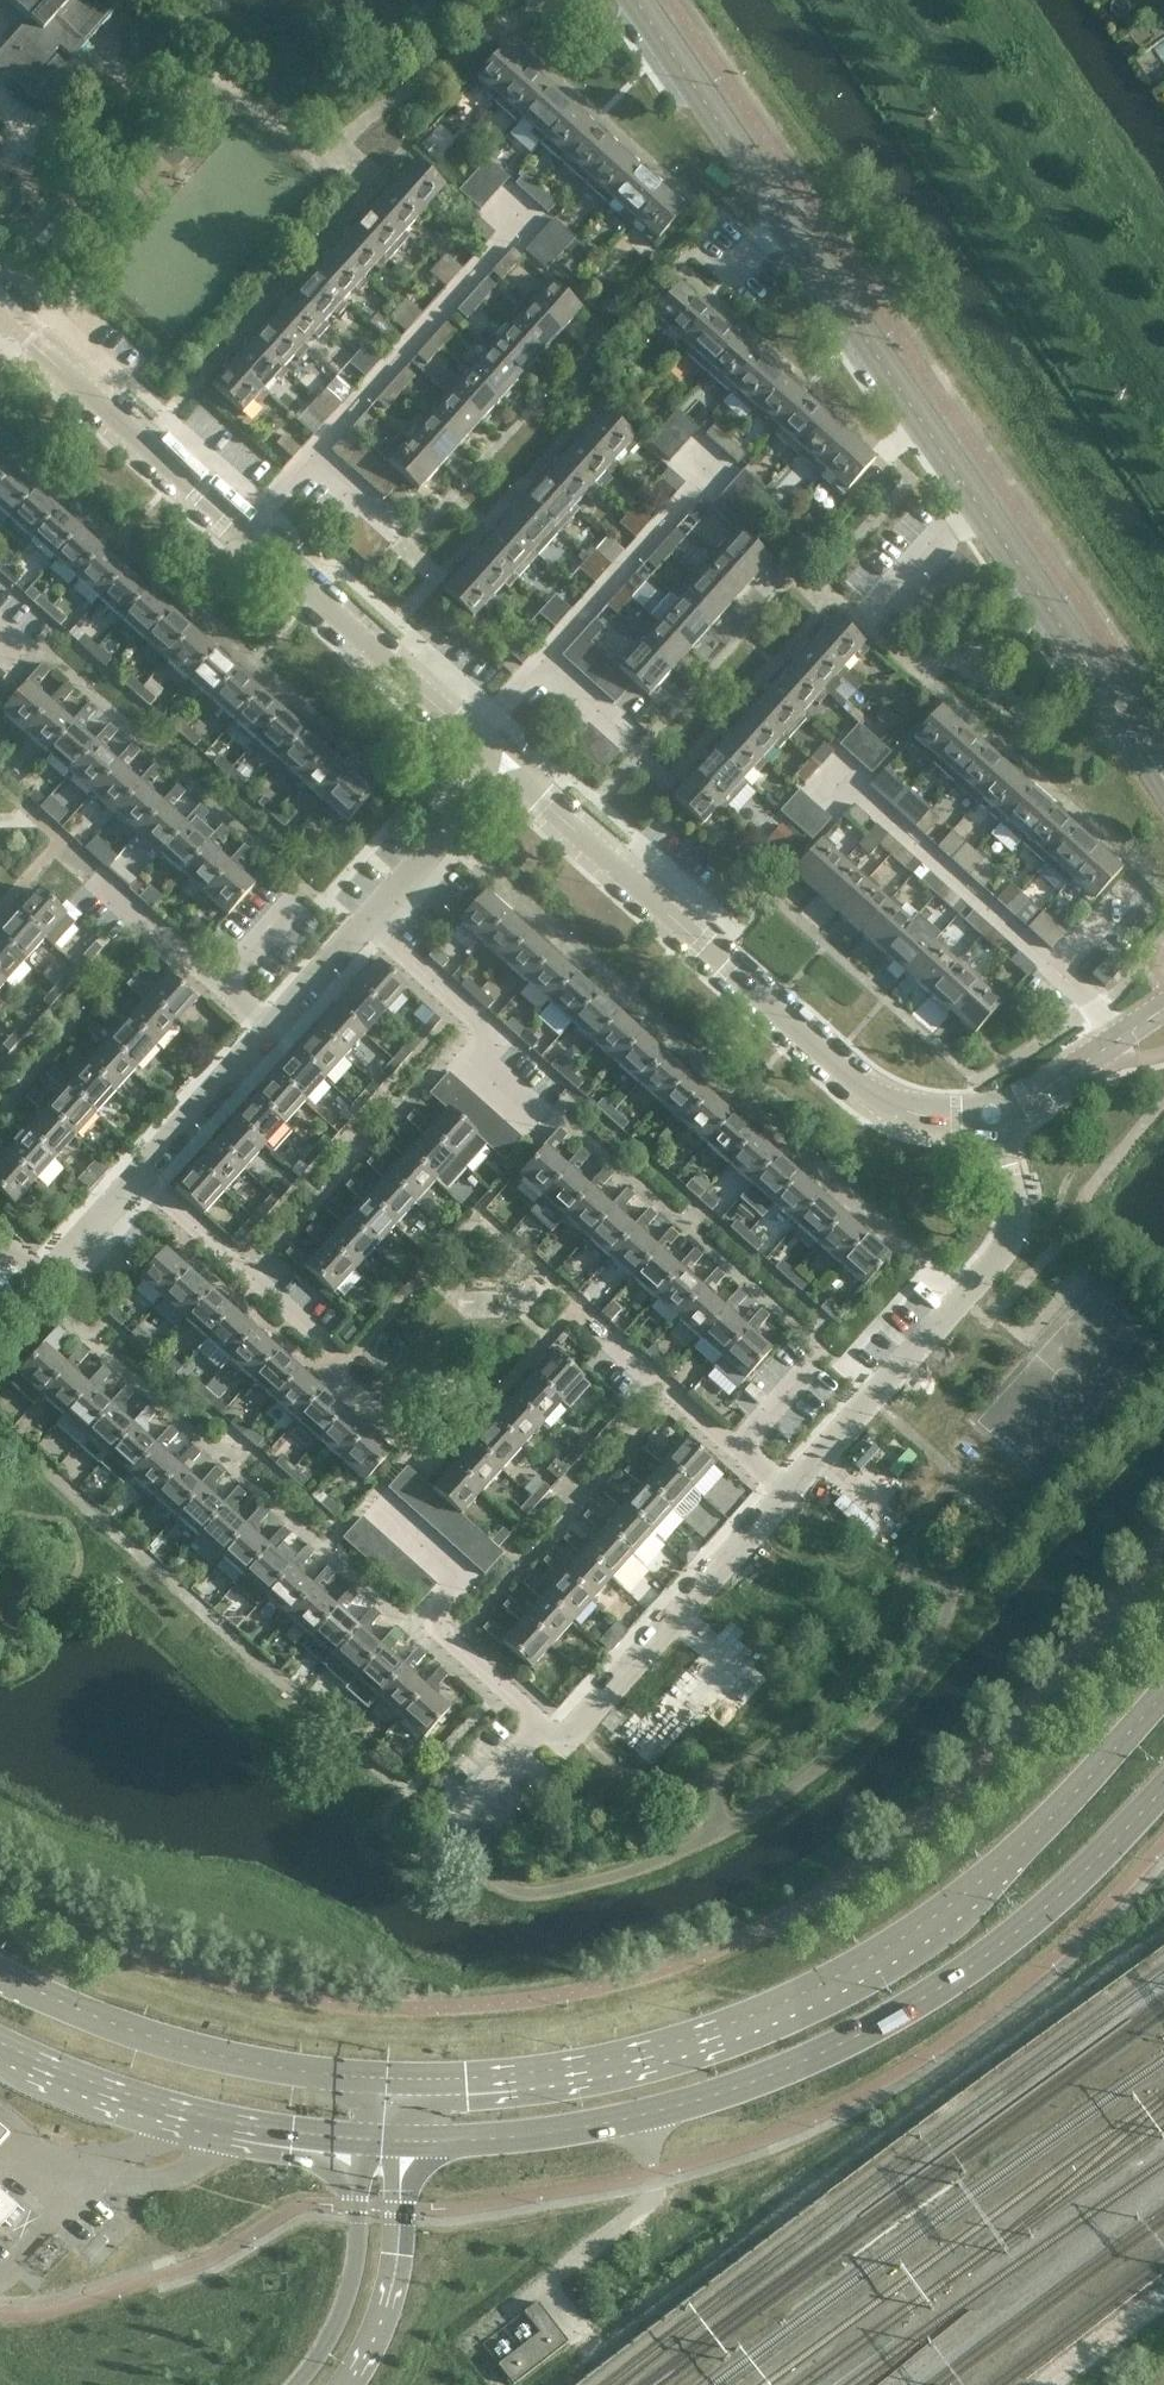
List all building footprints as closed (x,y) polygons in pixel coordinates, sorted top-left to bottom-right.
[(30,22),(24,29),(22,28),(0,52),(0,71),(25,94),(57,59),(53,55),(59,47),(72,59),(125,0),(6,0),(30,22)] [(476,77),(478,78),(489,88),(484,93),(495,103),(527,68),(504,47),(476,77)] [(549,88),(527,68),(495,103),(496,104),(500,99),(511,108),(506,113),(517,123),(549,88)] [(549,88),(517,123),(518,124),(523,119),(534,129),(529,134),(540,144),(572,108),(549,88)] [(572,108),(540,144),(545,139),(556,149),(552,154),(562,164),(594,128),(572,108)] [(594,128),(562,164),(564,165),(568,160),(580,170),(575,175),(585,184),(617,149),(594,128)] [(617,149),(585,184),(586,185),(591,180),(601,189),(596,194),(607,204),(639,169),(617,149)] [(499,189),(508,178),(487,159),(477,170),(499,189)] [(450,192),(415,161),(394,184),(429,215),(424,210),(434,199),(439,204),(450,192)] [(639,169),(607,204),(608,205),(613,200),(624,210),(620,215),(630,224),(662,189),(639,169)] [(499,189),(477,170),(467,181),(489,200),(499,189)] [(531,199),(540,189),(523,175),(515,184),(531,199)] [(489,200),(467,181),(459,191),(480,210),(489,200)] [(429,215),(394,184),(374,206),(409,237),(410,237),(404,232),(414,221),(419,226),(429,215)] [(531,199),(547,213),(555,203),(540,189),(531,199)] [(662,189),(630,224),(632,226),(636,221),(647,230),(642,235),(653,245),(685,210),(662,189)] [(409,237),(374,206),(354,229),(389,260),(409,237)] [(73,217),(64,209),(35,242),(44,250),(73,217)] [(471,227),(487,242),(495,233),(479,218),(471,227)] [(554,219),(544,230),(565,249),(575,238),(554,219)] [(389,260),(354,229),(334,251),(369,282),(370,281),(365,275),(374,265),(379,270),(389,260)] [(544,230),(534,241),(555,260),(565,249),(544,230)] [(534,241),(525,250),(546,269),(555,260),(534,241)] [(508,274),(522,257),(513,249),(498,266),(508,274)] [(369,282),(334,251),(314,274),(348,305),(350,303),(344,298),(354,287),(360,292),(369,282)] [(455,278),(463,269),(446,255),(438,264),(455,278)] [(455,278),(438,264),(430,273),(446,288),(455,278)] [(348,305),(314,274),(294,296),(328,327),(329,327),(323,321),(333,311),(339,316),(348,305)] [(496,287),(487,278),(472,295),(481,303),(496,287)] [(580,309),(550,283),(540,295),(534,290),(524,302),(559,333),(580,309)] [(663,334),(667,329),(680,341),(675,347),(683,354),(716,318),(679,285),(647,320),(663,334)] [(481,303),(472,295),(458,311),(467,319),(481,303)] [(328,327),(294,296),(273,319),(308,350),(310,348),(304,343),(313,333),(319,338),(328,327)] [(414,323),(423,314),(406,299),(398,309),(414,323)] [(559,333),(524,302),(523,303),(528,307),(520,317),(514,313),(504,324),(539,355),(559,333)] [(414,323),(398,309),(390,317),(406,332),(414,323)] [(739,338),(716,318),(683,354),(706,375),(739,338)] [(308,350),(273,319),(253,341),(288,372),(289,371),(284,366),(293,355),(299,360),(308,350)] [(455,332),(446,323),(431,340),(441,348),(455,332)] [(494,335),(484,347),(519,378),(539,355),(504,324),(503,326),(508,330),(499,340),(494,335)] [(739,338),(706,375),(708,376),(713,370),(724,380),(719,386),(729,395),(761,358),(739,338)] [(441,348),(431,340),(417,356),(426,364),(441,348)] [(253,341),(233,364),(262,390),(273,377),(279,382),(288,372),(253,341)] [(374,368),(382,359),(365,345),(358,353),(374,368)] [(519,378),(484,347),(483,348),(488,352),(480,362),(474,358),(464,369),(499,400),(519,378)] [(374,368),(358,353),(349,363),(365,378),(374,368)] [(761,358),(729,395),(730,396),(735,390),(746,400),(741,406),(752,415),(784,379),(761,358)] [(262,390),(233,364),(213,387),(241,413),(253,400),(259,405),(267,396),(261,391),(262,390)] [(415,377),(406,368),(391,385),(400,393),(415,377)] [(455,380),(444,392),(479,423),(499,400),(464,369),(463,370),(468,375),(460,384),(455,380)] [(784,379),(752,415),(753,416),(758,411),(769,421),(764,426),(774,435),(807,399),(784,379)] [(400,393),(391,385),(377,400),(386,409),(400,393)] [(334,413),(342,404),(326,389),(318,398),(334,413)] [(479,423),(444,392),(443,393),(448,398),(439,408),(434,403),(424,414),(459,445),(479,423)] [(334,413),(318,398),(309,407),(325,422),(334,413)] [(807,399),(774,435),(796,455),(828,418),(807,399)] [(677,410),(667,420),(688,440),(698,429),(677,410)] [(640,444),(605,412),(584,435),(620,467),(621,465),(615,460),(623,451),(629,456),(640,444)] [(331,451),(343,462),(362,440),(360,438),(374,422),(365,413),(331,451)] [(404,437),(409,442),(439,468),(459,445),(424,414),(423,416),(428,420),(419,430),(414,426),(404,437)] [(828,418),(796,455),(797,456),(802,450),(813,460),(808,465),(818,475),(851,438),(828,418)] [(667,420),(657,432),(678,451),(688,440),(667,420)] [(721,449),(729,440),(713,425),(705,435),(721,449)] [(657,432),(648,442),(670,461),(678,451),(657,432)] [(276,444),(293,459),(301,449),(285,434),(276,444)] [(620,467),(584,435),(564,457),(600,489),(601,488),(595,483),(603,473),(609,478),(620,467)] [(851,438),(818,475),(820,476),(824,471),(828,474),(835,480),(830,485),(842,496),(874,459),(851,438)] [(362,440),(343,462),(353,470),(372,448),(362,440)] [(721,449),(737,463),(745,454),(729,440),(721,449)] [(394,449),(384,459),(383,460),(393,469),(404,478),(418,491),(439,468),(409,442),(399,453),(394,449)] [(372,448),(353,470),(363,480),(383,458),(372,448)] [(600,489),(564,457),(544,479),(580,512),(581,510),(575,505),(583,496),(589,501),(600,489)] [(383,458),(363,480),(374,489),(393,469),(383,460),(384,459),(383,458)] [(14,471),(0,459),(0,487),(14,471)] [(659,478),(676,493),(684,483),(667,468),(659,478)] [(393,469),(374,489),(385,499),(404,478),(393,469)] [(744,469),(734,480),(755,499),(765,488),(744,469)] [(0,487),(0,510),(11,520),(37,491),(14,471),(0,487)] [(580,512),(544,479),(524,502),(560,534),(560,533),(554,528),(563,518),(569,523),(580,512)] [(734,480),(724,491),(745,510),(755,499),(734,480)] [(37,491),(11,520),(33,540),(59,512),(37,491)] [(724,491),(715,501),(736,520),(745,510),(724,491)] [(702,499),(687,516),(697,524),(711,508),(702,499)] [(560,534),(524,502),(504,524),(540,556),(534,550),(542,541),(548,547),(560,534)] [(627,514),(644,529),(651,520),(635,505),(627,514)] [(59,512),(33,540),(56,560),(81,532),(59,512)] [(619,523),(635,538),(644,529),(627,514),(619,523)] [(339,539),(350,548),(369,527),(358,517),(339,539)] [(540,556),(504,524),(484,546),(520,579),(520,578),(514,573),(523,563),(529,568),(540,556)] [(350,548),(361,559),(380,537),(369,527),(350,548)] [(685,537),(675,529),(661,545),(671,553),(685,537)] [(81,532),(56,560),(78,580),(104,552),(81,532)] [(770,560),(740,534),(730,545),(724,539),(714,552),(749,583),(770,560)] [(371,568),(390,546),(380,537),(361,559),(371,568)] [(671,553),(661,545),(646,561),(656,569),(671,553)] [(520,579),(484,546),(463,569),(500,601),(500,600),(494,595),(503,586),(509,591),(520,579)] [(587,559),(604,573),(611,565),(595,550),(587,559)] [(977,570),(955,551),(946,561),(967,580),(977,570)] [(104,552),(78,580),(101,600),(126,572),(104,552)] [(704,563),(694,574),(730,605),(749,583),(714,552),(713,552),(719,557),(710,568),(704,563)] [(2,575),(17,559),(15,557),(7,566),(0,560),(0,572),(2,575)] [(17,559),(2,575),(15,585),(21,578),(15,573),(23,564),(17,559)] [(579,569),(595,583),(604,573),(587,559),(579,569)] [(967,580),(946,561),(937,572),(958,591),(967,580)] [(500,601),(463,569),(443,592),(473,619),(483,607),(489,613),(500,601)] [(126,572),(101,600),(123,621),(149,592),(126,572)] [(937,572),(928,581),(949,600),(958,591),(937,572)] [(645,582),(635,573),(621,589),(631,598),(645,582)] [(730,605),(694,574),(693,575),(698,580),(690,590),(684,585),(674,596),(710,628),(730,605)] [(928,581),(918,593),(939,612),(949,600),(928,581)] [(631,598),(621,589),(606,606),(616,614),(631,598)] [(149,592),(123,621),(146,641),(171,612),(149,592)] [(939,612),(918,593),(910,603),(930,622),(939,612)] [(47,615),(54,608),(40,595),(33,602),(47,615)] [(547,604),(563,618),(571,610),(554,595),(547,604)] [(665,607),(655,619),(690,650),(710,628),(674,596),(673,598),(679,603),(670,612),(665,607)] [(910,603),(899,614),(920,633),(930,622),(910,603)] [(538,613),(555,628),(563,618),(547,604),(538,613)] [(47,615),(59,626),(66,619),(54,608),(47,615)] [(171,612),(146,641),(168,661),(194,632),(171,612)] [(834,617),(813,640),(848,671),(849,670),(843,665),(852,656),(858,661),(869,648),(834,617)] [(562,657),(573,666),(592,644),(591,642),(604,627),(595,619),(581,634),(582,635),(562,657)] [(690,650),(655,619),(654,620),(659,625),(650,635),(644,631),(635,641),(671,673),(690,650)] [(194,632),(168,661),(191,681),(216,652),(194,632)] [(92,655),(98,648),(85,636),(78,643),(92,655)] [(505,650),(522,665),(530,655),(514,640),(505,650)] [(813,640),(793,663),(828,694),(829,692),(824,687),(833,677),(838,682),(848,671),(813,640)] [(625,653),(615,664),(624,673),(635,682),(650,696),(671,673),(635,641),(633,643),(638,648),(630,657),(625,653)] [(592,644),(573,666),(584,676),(603,653),(592,644)] [(92,655),(104,666),(111,659),(98,648),(92,655)] [(216,652),(191,681),(213,701),(239,672),(216,652)] [(603,653),(584,676),(594,685),(614,663),(603,653)] [(614,663),(594,685),(605,694),(624,673),(615,664),(614,663)] [(793,663),(773,685),(808,717),(809,715),(804,710),(813,700),(818,705),(828,694),(793,663)] [(50,671),(42,664),(35,671),(43,678),(50,671)] [(239,672),(213,701),(235,721),(261,692),(239,672)] [(635,682),(624,673),(605,694),(616,703),(635,682)] [(137,695),(143,688),(129,676),(123,683),(137,695)] [(28,684),(0,715),(0,718),(2,720),(5,716),(25,733),(21,737),(22,737),(51,704),(28,684)] [(65,685),(58,692),(66,699),(72,692),(65,685)] [(808,717),(773,685),(753,708),(788,739),(808,717)] [(137,695),(149,706),(155,699),(143,688),(137,695)] [(261,692),(235,721),(258,741),(283,713),(261,692)] [(51,704),(22,737),(24,740),(28,736),(47,753),(44,757),(73,725),(51,704)] [(86,704),(79,711),(87,718),(94,711),(86,704)] [(753,708),(733,730),(768,762),(768,761),(762,756),(772,745),(778,751),(788,739),(753,708)] [(921,755),(932,765),(965,729),(942,708),(914,739),(926,750),(921,755)] [(283,713),(258,741),(280,761),(306,733),(283,713)] [(182,736),(188,729),(174,716),(168,723),(182,736)] [(587,723),(568,745),(579,754),(598,733),(587,723)] [(858,723),(839,745),(850,755),(869,733),(858,723)] [(73,725),(44,757),(47,760),(50,756),(69,773),(66,777),(67,777),(96,745),(73,725)] [(111,739),(117,732),(109,725),(103,732),(111,739)] [(182,736),(194,747),(200,740),(188,729),(182,736)] [(965,729),(932,765),(933,766),(938,760),(948,770),(944,775),(955,785),(987,749),(965,729)] [(733,730),(713,753),(748,784),(749,783),(743,777),(752,767),(758,773),(768,762),(733,730)] [(306,733),(280,761),(303,781),(328,753),(306,733)] [(598,733),(579,754),(590,765),(609,743),(598,733)] [(869,733),(850,755),(861,765),(880,743),(869,733)] [(609,743),(590,765),(600,774),(619,752),(609,743)] [(810,759),(819,767),(833,751),(824,743),(810,759)] [(880,743),(861,765),(871,773),(890,752),(880,743)] [(96,745),(67,777),(69,780),(73,776),(92,793),(88,797),(89,798),(118,765),(96,745)] [(133,759),(139,752),(132,745),(125,752),(133,759)] [(987,749),(955,785),(966,794),(977,805),(1009,769),(987,749)] [(328,753),(303,781),(325,801),(351,773),(328,753)] [(713,753),(692,776),(728,807),(729,806),(723,800),(732,790),(738,795),(748,784),(713,753)] [(219,757),(213,764),(227,776),(233,769),(219,757)] [(795,775),(800,780),(804,784),(819,767),(810,759),(795,775)] [(118,765),(89,798),(91,800),(95,796),(115,814),(141,785),(118,765)] [(154,765),(147,772),(155,779),(162,772),(154,765)] [(233,769),(227,776),(239,787),(246,780),(233,769)] [(1009,769),(977,805),(979,806),(983,801),(993,810),(989,815),(1000,824),(1032,789),(1009,769)] [(893,778),(884,770),(869,786),(878,795),(893,778)] [(351,773),(325,801),(348,822),(374,794),(351,773)] [(728,807),(692,776),(672,799),(701,825),(712,812),(718,818),(728,807)] [(141,785),(115,814),(112,818),(115,821),(118,817),(138,834),(163,805),(141,785)] [(177,785),(171,792),(178,799),(185,792),(177,785)] [(1032,789),(1000,824),(1002,827),(1007,822),(1016,831),(1012,835),(1022,844),(1054,809),(1032,789)] [(798,790),(780,811),(791,821),(810,800),(798,790)] [(272,816),(278,809),(264,797),(258,804),(272,816)] [(801,831),(820,810),(810,800),(791,821),(801,831)] [(915,828),(930,812),(920,803),(905,819),(915,828)] [(861,828),(869,819),(853,804),(845,813),(861,828)] [(163,805),(138,834),(134,838),(138,841),(141,837),(159,854),(156,857),(157,858),(186,825),(163,805)] [(199,805),(193,812),(201,819),(207,812),(199,805)] [(272,816),(284,827),(290,820),(278,809),(272,816)] [(1054,809),(1022,844),(1025,847),(1029,842),(1040,851),(1035,856),(1045,864),(1076,829),(1054,809)] [(820,810),(801,831),(811,840),(830,819),(820,810)] [(915,828),(924,835),(938,819),(930,812),(915,828)] [(186,825),(157,858),(160,860),(163,857),(182,874),(178,877),(179,878),(208,845),(186,825)] [(222,825),(215,832),(223,839),(229,832),(222,825)] [(1076,829),(1045,864),(1047,866),(1051,861),(1060,870),(1056,875),(1067,884),(1099,849),(1076,829)] [(890,854),(898,844),(882,830),(874,840),(890,854)] [(961,869),(976,853),(952,832),(937,848),(961,869)] [(316,856),(323,849),(309,837),(303,844),(316,856)] [(824,838),(793,873),(816,893),(847,858),(845,856),(840,861),(831,853),(836,848),(824,838)] [(906,869),(915,859),(898,844),(890,854),(906,869)] [(208,845),(179,878),(182,880),(185,877),(204,894),(201,897),(201,898),(231,865),(208,845)] [(244,845),(238,852),(245,859),(252,852),(244,845)] [(1099,849),(1067,884),(1069,885),(1073,881),(1083,890),(1078,894),(1090,905),(1122,869),(1099,849)] [(997,871),(983,859),(976,853),(961,869),(969,876),(982,888),(997,871)] [(858,868),(847,858),(816,893),(838,913),(870,878),(867,876),(863,882),(853,873),(858,868)] [(254,886),(231,865),(201,898),(204,900),(207,896),(228,915),(254,886)] [(935,894),(944,885),(928,871),(919,880),(935,894)] [(880,888),(870,878),(838,913),(861,934),(892,898),(890,897),(885,902),(875,893),(880,888)] [(1006,909),(1020,893),(1010,883),(995,900),(1006,909)] [(951,909),(960,900),(944,885),(935,894),(951,909)] [(74,924),(37,890),(15,913),(44,939),(53,947),(74,924)] [(509,914),(486,893),(460,922),(483,943),(509,914)] [(1006,909),(1014,916),(1028,900),(1020,893),(1006,909)] [(902,907),(892,898),(861,934),(883,954),(915,918),(912,916),(907,922),(897,913),(902,907)] [(980,934),(988,925),(972,911),(964,920),(980,934)] [(1042,912),(1028,929),(1050,949),(1065,932),(1042,912)] [(15,913),(0,930),(0,940),(24,962),(44,939),(15,913)] [(531,934),(510,915),(509,914),(483,943),(506,963),(531,934)] [(927,929),(915,918),(883,954),(906,974),(937,939),(936,938),(931,943),(922,935),(927,929)] [(996,949),(1005,940),(988,925),(980,934),(996,949)] [(554,954),(534,936),(531,934),(506,963),(528,983),(554,954)] [(960,958),(937,939),(906,974),(928,994),(960,958)] [(0,940),(0,981),(3,984),(24,962),(0,940)] [(102,949),(95,942),(83,956),(90,962),(102,949)] [(429,956),(442,968),(448,961),(435,949),(429,956)] [(1026,976),(1034,966),(1018,952),(1009,961),(1026,976)] [(554,954),(528,983),(550,1003),(576,974),(554,954)] [(1109,955),(1091,975),(1104,987),(1123,967),(1109,955)] [(982,979),(960,958),(928,994),(950,1014),(982,979)] [(407,989),(378,963),(357,986),(386,1012),(407,989)] [(598,994),(581,979),(576,974),(550,1003),(573,1023),(598,994)] [(60,994),(72,981),(65,975),(53,988),(60,994)] [(167,976),(155,989),(152,986),(143,986),(133,978),(126,986),(144,1002),(146,999),(175,1026),(178,1028),(181,1025),(178,1022),(196,1002),(167,976)] [(474,997),(481,990),(467,978),(461,985),(474,997)] [(982,979),(950,1014),(974,1034),(1000,1005),(988,994),(993,989),(982,979)] [(386,1012),(357,986),(337,1009),(366,1035),(386,1012)] [(60,994),(53,988),(42,1001),(49,1007),(60,994)] [(474,997),(487,1009),(493,1002),(481,990),(474,997)] [(621,1015),(598,994),(573,1023),(595,1043),(621,1015)] [(144,1002),(126,1022),(155,1048),(158,1051),(161,1047),(158,1045),(175,1026),(146,999),(144,1002)] [(106,1008),(113,1014),(120,1006),(113,1000),(106,1008)] [(366,1035),(337,1009),(317,1031),(346,1057),(366,1035)] [(429,1033),(441,1020),(434,1013),(422,1027),(429,1033)] [(621,1015),(595,1043),(618,1064),(644,1035),(621,1015)] [(505,1025),(532,1049),(538,1042),(512,1018),(505,1025)] [(19,1040),(32,1026),(25,1020),(12,1034),(19,1040)] [(86,1030),(93,1036),(100,1029),(93,1022),(86,1030)] [(106,1044),(135,1070),(138,1073),(141,1070),(138,1067),(155,1048),(126,1022),(106,1044)] [(346,1057),(317,1031),(297,1054),(325,1080),(346,1057)] [(19,1040),(12,1034),(1,1046),(8,1052),(19,1040)] [(644,1035),(618,1064),(640,1084),(666,1055),(644,1035)] [(106,1044),(86,1067),(115,1093),(118,1095),(121,1092),(118,1089),(135,1070),(106,1044)] [(65,1053),(72,1059),(79,1052),(72,1045),(65,1053)] [(400,1065),(412,1052),(405,1046),(393,1059),(400,1065)] [(325,1080),(297,1054),(276,1076),(305,1102),(325,1080)] [(688,1075),(666,1055),(640,1084),(662,1104),(688,1075)] [(400,1065),(393,1059),(381,1072),(388,1078),(400,1065)] [(557,1059),(550,1066),(564,1078),(570,1071),(557,1059)] [(86,1067),(66,1089),(95,1116),(94,1116),(97,1119),(100,1115),(97,1112),(115,1093),(86,1067)] [(45,1075),(52,1082),(59,1074),(52,1068),(45,1075)] [(570,1071),(564,1078),(577,1089),(583,1082),(570,1071)] [(430,1095),(441,1104),(460,1083),(449,1073),(430,1095)] [(710,1095),(688,1075),(662,1104),(685,1124),(710,1095)] [(305,1102),(276,1076),(256,1099),(285,1125),(305,1102)] [(460,1083),(441,1104),(447,1109),(452,1114),(471,1093),(460,1083)] [(95,1116),(66,1089),(45,1112),(75,1138),(77,1141),(80,1137),(78,1135),(94,1116),(95,1116)] [(25,1098),(32,1104),(39,1096),(32,1090),(25,1098)] [(360,1110),(372,1097),(364,1091),(352,1104),(360,1110)] [(471,1093),(452,1114),(462,1124),(482,1102),(471,1093)] [(733,1115),(710,1095),(685,1124),(707,1144),(733,1115)] [(256,1099),(236,1121),(265,1147),(272,1153),(292,1131),(285,1125),(256,1099)] [(609,1118),(615,1111),(602,1099),(595,1106),(609,1118)] [(482,1102),(462,1124),(473,1133),(492,1112),(482,1102)] [(360,1110),(352,1104),(341,1117),(348,1123),(360,1110)] [(462,1124),(452,1114),(447,1109),(426,1133),(466,1169),(487,1146),(484,1143),(473,1133),(462,1124)] [(609,1118),(622,1130),(628,1123),(615,1111),(609,1118)] [(5,1120),(12,1126),(19,1118),(12,1112),(5,1120)] [(45,1112),(25,1135),(54,1161),(57,1163),(60,1160),(57,1157),(75,1138),(45,1112)] [(405,1120),(412,1127),(419,1119),(412,1112),(405,1120)] [(492,1112),(473,1133),(484,1143),(503,1121),(492,1112)] [(755,1136),(733,1115),(707,1144),(730,1164),(755,1136)] [(265,1147),(236,1121),(216,1143),(245,1169),(265,1147)] [(503,1121),(484,1143),(487,1146),(494,1152),(514,1131),(503,1121)] [(565,1137),(557,1130),(551,1137),(559,1144),(565,1137)] [(514,1131),(494,1152),(505,1162),(525,1141),(514,1131)] [(426,1133),(423,1136),(405,1155),(435,1181),(446,1192),(466,1169),(426,1133)] [(25,1135),(5,1157),(34,1183),(37,1186),(40,1182),(37,1179),(54,1161),(25,1135)] [(385,1142),(392,1149),(399,1141),(392,1135),(385,1142)] [(319,1155),(331,1142),(324,1136),(312,1149),(319,1155)] [(778,1156),(755,1136),(730,1164),(752,1185),(778,1156)] [(653,1159),(660,1152),(646,1139),(640,1146),(653,1159)] [(245,1169),(216,1143),(196,1166),(225,1192),(245,1169)] [(319,1155),(312,1149),(300,1162),(307,1168),(319,1155)] [(568,1168),(546,1149),(520,1178),(542,1198),(568,1168)] [(580,1150),(574,1157),(582,1164),(588,1157),(580,1150)] [(653,1159),(666,1170),(672,1163),(660,1152),(653,1159)] [(405,1155),(403,1158),(385,1178),(415,1204),(435,1181),(405,1155)] [(778,1156),(752,1185),(774,1205),(800,1176),(778,1156)] [(5,1157),(0,1163),(0,1194),(13,1206),(15,1205),(17,1208),(20,1204),(18,1202),(34,1183),(5,1157)] [(365,1165),(372,1171),(379,1163),(372,1157),(365,1165)] [(225,1192),(196,1166),(175,1189),(204,1216),(225,1192)] [(590,1189),(568,1168),(542,1198),(564,1218),(590,1189)] [(602,1170),(596,1177),(604,1184),(610,1177),(602,1170)] [(290,1174),(284,1181),(272,1194),(279,1200),(297,1180),(290,1174)] [(823,1196),(800,1176),(774,1205),(797,1225),(823,1196)] [(385,1178),(369,1196),(351,1180),(344,1188),(362,1204),(365,1200),(394,1226),(415,1204),(385,1178)] [(698,1199),(705,1192),(691,1180),(685,1187),(698,1199)] [(590,1189),(564,1218),(586,1238),(612,1209),(590,1189)] [(625,1190),(619,1197),(626,1204),(633,1197),(625,1190)] [(698,1199),(711,1210),(717,1203),(705,1192),(698,1199)] [(279,1200),(272,1194),(252,1216),(259,1223),(279,1200)] [(845,1216),(823,1196),(797,1225),(819,1245),(845,1216)] [(365,1200),(362,1204),(345,1223),(374,1249),(394,1226),(365,1200)] [(331,1216),(338,1209),(331,1202),(324,1210),(331,1216)] [(635,1229),(612,1209),(586,1238),(609,1258),(635,1229)] [(647,1210),(641,1217),(649,1224),(655,1217),(647,1210)] [(845,1216),(819,1245),(841,1265),(867,1236),(845,1216)] [(743,1239),(750,1232),(736,1220),(730,1227),(743,1239)] [(345,1223),(342,1226),(325,1245),(354,1271),(374,1249),(345,1223)] [(311,1239),(318,1231),(311,1225),(304,1232),(311,1239)] [(238,1246),(250,1232),(243,1226),(231,1239),(238,1246)] [(657,1249),(635,1229),(609,1258),(631,1278),(657,1249)] [(669,1230),(663,1237),(671,1244),(677,1236),(669,1230)] [(743,1239),(756,1251),(762,1244),(750,1232),(743,1239)] [(867,1236),(841,1265),(864,1286),(890,1257),(867,1236)] [(354,1271),(325,1245),(304,1269),(333,1295),(354,1271)] [(291,1261),(298,1254),(291,1247),(284,1255),(291,1261)] [(680,1269),(657,1249),(631,1278),(654,1298),(680,1269)] [(693,1250),(687,1257),(694,1264),(700,1257),(693,1250)] [(163,1301),(189,1272),(165,1251),(140,1280),(163,1301)] [(788,1280),(794,1273),(781,1261),(774,1268),(788,1280)] [(702,1289),(680,1269),(654,1298),(676,1318),(702,1289)] [(715,1270),(709,1277),(717,1284),(723,1277),(715,1270)] [(185,1321),(211,1292),(191,1274),(189,1272),(163,1301),(165,1303),(185,1321)] [(788,1280),(801,1291),(807,1284),(794,1273),(788,1280)] [(725,1309),(702,1289),(676,1318),(699,1338),(725,1309)] [(737,1290),(731,1297),(739,1304),(745,1297),(737,1290)] [(207,1341),(233,1312),(216,1296),(211,1292),(185,1321),(190,1325),(206,1340),(207,1341)] [(833,1320),(839,1313),(826,1301),(820,1308),(833,1320)] [(108,1314),(121,1326),(128,1319),(114,1307),(108,1314)] [(725,1309),(699,1338),(693,1345),(715,1365),(721,1358),(747,1329),(725,1309)] [(760,1310),(753,1317),(761,1324),(768,1317),(760,1310)] [(230,1361),(255,1332),(241,1319),(233,1312),(207,1341),(206,1340),(197,1350),(220,1370),(229,1360),(230,1361)] [(57,1326),(51,1333),(59,1340),(65,1333),(57,1326)] [(747,1329),(721,1358),(744,1379),(770,1350),(747,1329)] [(230,1361),(252,1381),(278,1353),(255,1332),(230,1361)] [(154,1355),(160,1348),(147,1336),(140,1343),(154,1355)] [(68,1368),(44,1346),(10,1384),(33,1406),(68,1368)] [(80,1347),(74,1354),(81,1361),(88,1354),(80,1347)] [(154,1355),(167,1366),(173,1359),(160,1348),(154,1355)] [(275,1402),(301,1373),(290,1364),(278,1353),(252,1381),(265,1392),(275,1402)] [(555,1355),(534,1378),(563,1404),(570,1410),(590,1387),(555,1355)] [(102,1367),(96,1374),(104,1381),(110,1374),(102,1367)] [(68,1368),(33,1406),(56,1426),(90,1388),(68,1368)] [(297,1422),(323,1393),(315,1386),(301,1373),(275,1402),(289,1415),(297,1422)] [(199,1395),(205,1388),(191,1376),(185,1383),(199,1395)] [(534,1378),(514,1400),(542,1426),(563,1404),(534,1378)] [(125,1387),(118,1394),(126,1401),(132,1394),(125,1387)] [(90,1388),(56,1426),(78,1446),(112,1408),(90,1388)] [(199,1395),(211,1406),(218,1399),(205,1388),(199,1395)] [(320,1442),(345,1413),(340,1408),(323,1393),(297,1422),(314,1437),(320,1442)] [(514,1400),(493,1422),(522,1448),(542,1426),(514,1400)] [(619,1413),(612,1406),(600,1419),(607,1426),(619,1413)] [(148,1421),(155,1414),(147,1407),(140,1414),(148,1421)] [(112,1408),(78,1446),(100,1466),(135,1428),(112,1408)] [(342,1462),(368,1433),(365,1431),(345,1413),(320,1442),(339,1459),(342,1462)] [(244,1436),(250,1429),(237,1416),(230,1424),(244,1436)] [(493,1422),(473,1445),(502,1471),(522,1448),(493,1422)] [(169,1427),(163,1434),(171,1441),(177,1434),(169,1427)] [(135,1428),(100,1466),(123,1486),(128,1480),(157,1448),(135,1428)] [(244,1436),(257,1447),(263,1440),(250,1429),(244,1436)] [(365,1482),(391,1454),(368,1433),(342,1462),(365,1482)] [(578,1458),(590,1445),(583,1439),(571,1452),(578,1458)] [(661,1465),(663,1463),(695,1492),(700,1487),(696,1485),(713,1466),(684,1440),(673,1452),(657,1448),(650,1456),(661,1465)] [(643,1449),(650,1456),(657,1448),(650,1441),(643,1449)] [(473,1445),(453,1467),(482,1493),(502,1471),(473,1445)] [(191,1447),(185,1454),(193,1461),(199,1454),(191,1447)] [(180,1468),(157,1448),(128,1480),(130,1482),(133,1479),(152,1496),(149,1499),(150,1501),(180,1468)] [(578,1458),(571,1452),(560,1465),(567,1471),(578,1458)] [(289,1476),(295,1469),(281,1456),(275,1464),(289,1476)] [(663,1463),(661,1465),(643,1486),(672,1512),(679,1518),(686,1518),(700,1502),(700,1496),(695,1492),(663,1463)] [(623,1472),(630,1478),(637,1470),(630,1464),(623,1472)] [(214,1467),(208,1474),(216,1481),(222,1474),(214,1467)] [(482,1493),(453,1467),(432,1490),(440,1497),(450,1507),(461,1516),(482,1493)] [(202,1488),(180,1468),(150,1501),(152,1502),(155,1499),(174,1516),(171,1519),(173,1521),(202,1488)] [(407,1468),(388,1489),(399,1499),(418,1478),(407,1468)] [(289,1476),(301,1487),(308,1480),(295,1469),(289,1476)] [(418,1478),(399,1499),(410,1509),(429,1487),(418,1478)] [(538,1503),(550,1489),(543,1483),(531,1497),(538,1503)] [(603,1494),(610,1500),(617,1492),(610,1486),(603,1494)] [(643,1486),(623,1508),(652,1534),(653,1533),(656,1536),(659,1533),(656,1530),(672,1512),(643,1486)] [(429,1487),(410,1509),(420,1518),(440,1497),(432,1490),(429,1487)] [(224,1508),(202,1488),(173,1521),(175,1522),(177,1519),(196,1536),(194,1540),(195,1541),(224,1508)] [(237,1488),(231,1494),(238,1502),(245,1495),(237,1488)] [(320,1504),(334,1516),(340,1509),(327,1497),(320,1504)] [(440,1497),(420,1518),(431,1528),(450,1507),(440,1497)] [(538,1503),(531,1497),(520,1509),(527,1515),(538,1503)] [(450,1507),(431,1528),(442,1537),(461,1516),(450,1507)] [(246,1528),(224,1508),(195,1541),(197,1543),(200,1539),(219,1556),(216,1560),(217,1561),(246,1528)] [(259,1508),(253,1514),(261,1522),(267,1515),(259,1508)] [(623,1508),(603,1531),(641,1565),(661,1542),(652,1534),(623,1508)] [(582,1517),(589,1523),(596,1515),(589,1509),(582,1517)] [(461,1516),(442,1537),(452,1547),(471,1526),(461,1516)] [(343,1539),(354,1549),(373,1528),(363,1518),(343,1539)] [(471,1526),(452,1547),(463,1556),(482,1535),(471,1526)] [(503,1527),(490,1542),(493,1545),(497,1549),(510,1534),(503,1527)] [(269,1548),(246,1528),(217,1561),(219,1563),(222,1559),(241,1577),(238,1580),(240,1581),(269,1548)] [(281,1528),(275,1535),(283,1542),(289,1535),(281,1528)] [(354,1549),(364,1559),(384,1537),(373,1528),(354,1549)] [(603,1531),(583,1553),(612,1579),(620,1587),(641,1565),(603,1531)] [(562,1539),(569,1546),(576,1538),(569,1532),(562,1539)] [(482,1535),(463,1556),(473,1566),(493,1545),(490,1542),(482,1535)] [(384,1537),(364,1559),(375,1568),(395,1547),(384,1537)] [(493,1545),(473,1566),(484,1575),(503,1554),(497,1549),(493,1545)] [(395,1547),(375,1568),(386,1578),(405,1556),(395,1547)] [(291,1569),(269,1548),(240,1581),(242,1583),(244,1579),(263,1597),(261,1600),(262,1601),(291,1569)] [(304,1548),(298,1555),(305,1562),(312,1555),(304,1548)] [(612,1579),(583,1553),(562,1575),(592,1601),(595,1604),(598,1601),(595,1598),(612,1579)] [(542,1562),(549,1568),(556,1560),(549,1554),(542,1562)] [(405,1556),(386,1578),(396,1587),(416,1566),(405,1556)] [(396,1587),(407,1597),(426,1576),(416,1566),(396,1587)] [(326,1568),(320,1575),(328,1582),(334,1575),(326,1568)] [(314,1589),(291,1569),(262,1601),(264,1603),(267,1600),(286,1617),(283,1620),(284,1621),(314,1589)] [(562,1575),(542,1598),(571,1624),(575,1627),(578,1623),(574,1620),(592,1601),(562,1575)] [(436,1584),(426,1576),(407,1597),(416,1606),(436,1584)] [(522,1584),(529,1590),(536,1583),(529,1576),(522,1584)] [(349,1588),(343,1595),(351,1602),(357,1595),(349,1588)] [(336,1609),(314,1589),(284,1621),(286,1623),(289,1620),(309,1637),(306,1641),(307,1641),(336,1609)] [(542,1598),(522,1620),(551,1646),(555,1649),(558,1646),(554,1643),(571,1624),(542,1598)] [(502,1607),(509,1613),(516,1605),(509,1599),(502,1607)] [(371,1608),(365,1615),(373,1622),(379,1615),(371,1608)] [(358,1629),(336,1609),(307,1641),(309,1644),(312,1640),(331,1657),(328,1660),(329,1661),(358,1629)] [(551,1646),(522,1620),(501,1643),(530,1669),(531,1669),(534,1672),(537,1668),(534,1665),(551,1646)] [(482,1629),(489,1636),(496,1628),(489,1621),(482,1629)] [(394,1628),(388,1635),(396,1642),(402,1635),(394,1628)] [(358,1629),(329,1661),(325,1666),(327,1670),(343,1684),(348,1686),(351,1681),(381,1649),(358,1629)] [(416,1648),(410,1655),(418,1663),(424,1656),(416,1648)] [(381,1649),(351,1681),(354,1684),(357,1680),(376,1698),(373,1701),(374,1702),(403,1669),(381,1649)] [(439,1668),(432,1675),(440,1682),(446,1675),(439,1668)] [(424,1688),(403,1669),(374,1702),(376,1704),(379,1701),(398,1717),(395,1721),(396,1722),(424,1688)] [(448,1710),(424,1688),(396,1722),(398,1724),(401,1721),(422,1739),(448,1710)] [(12,2140),(0,2129),(0,2153),(12,2140)] [(18,2206),(0,2191),(0,2226),(18,2206)] [(568,2343),(537,2302),(523,2313),(538,2333),(497,2365),(513,2384),(568,2343)]
